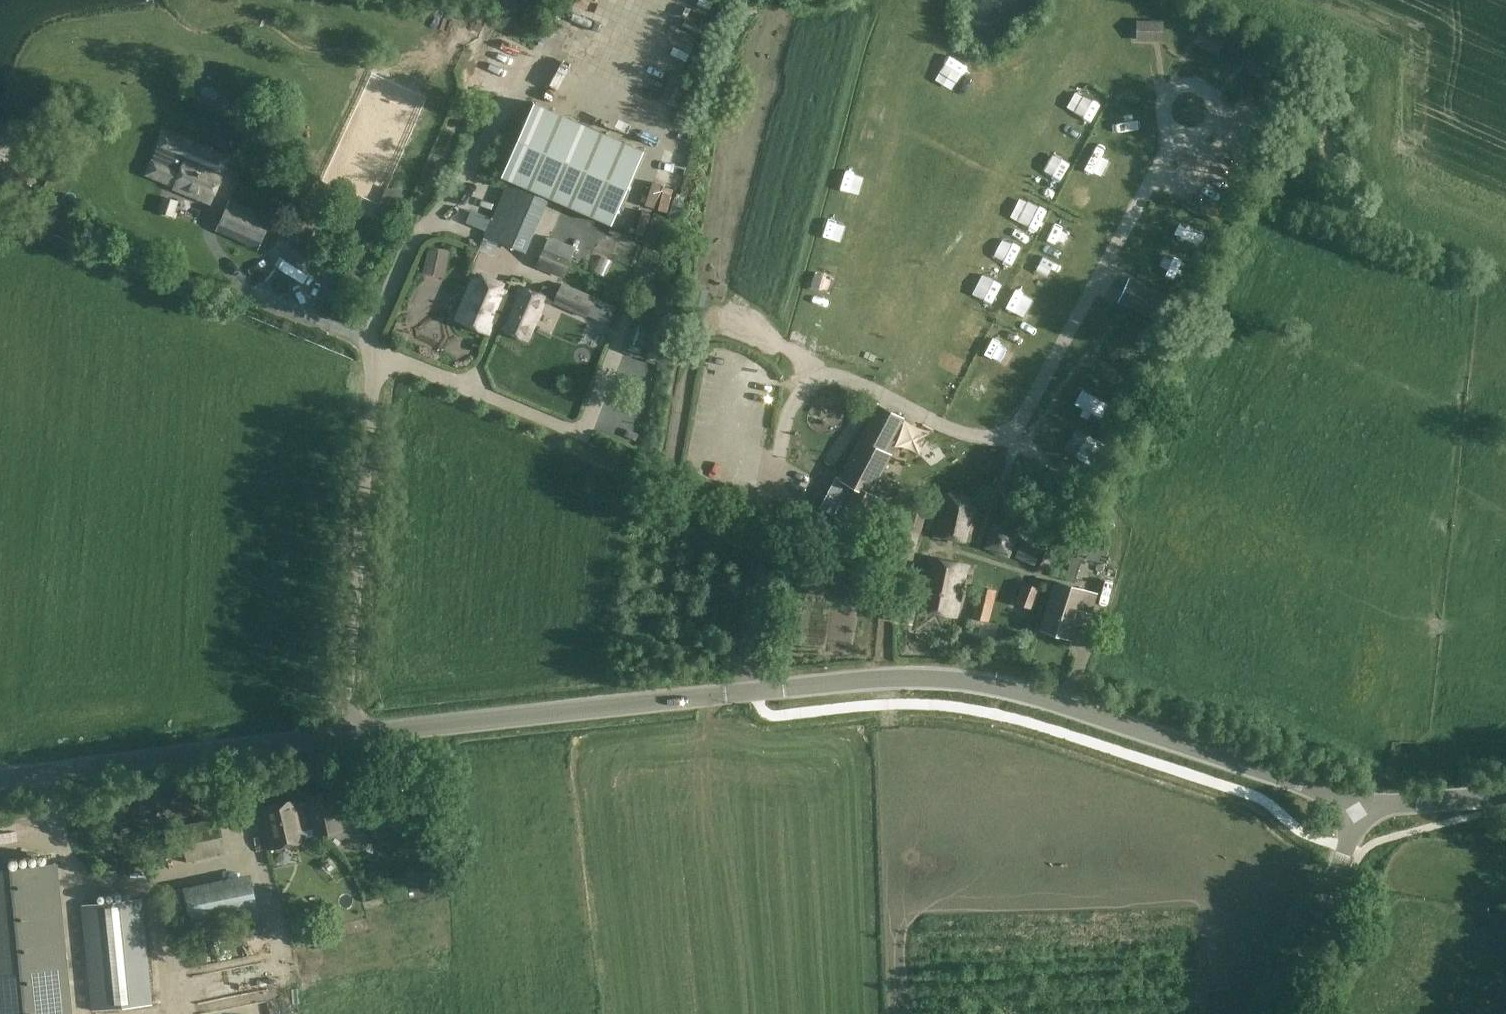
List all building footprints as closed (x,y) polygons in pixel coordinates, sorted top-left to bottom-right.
[(1165,21),(1137,20),(1136,41),(1164,42),(1165,21)] [(1226,37),(1203,26),(1195,43),(1218,54),(1226,37)] [(1275,68),(1255,53),(1243,68),(1263,83),(1275,68)] [(687,80),(672,73),(662,95),(678,102),(687,80)] [(502,176),(612,224),(644,151),(534,102),(502,176)] [(178,191),(211,204),(225,170),(205,162),(210,150),(165,131),(147,176),(179,189),(178,191)] [(44,164),(33,166),(35,176),(46,174),(44,164)] [(684,177),(659,178),(660,196),(685,194),(684,177)] [(544,200),(507,183),(485,233),(522,250),(544,200)] [(180,202),(163,196),(158,212),(175,218),(180,202)] [(270,218),(229,203),(217,234),(258,249),(270,218)] [(645,225),(649,210),(623,204),(620,219),(645,225)] [(302,253),(317,215),(293,205),(278,243),(302,253)] [(548,232),(543,245),(572,256),(577,243),(548,232)] [(379,244),(391,249),(396,239),(384,233),(379,244)] [(431,246),(427,260),(445,264),(448,250),(431,246)] [(571,257),(545,246),(537,265),(563,276),(571,257)] [(333,276),(333,259),(305,260),(306,277),(333,276)] [(474,278),(457,321),(489,333),(494,322),(505,293),(506,290),(474,278)] [(1141,286),(1130,281),(1121,300),(1132,305),(1137,308),(1138,306),(1153,312),(1152,315),(1159,318),(1168,299),(1141,286)] [(505,293),(494,322),(502,326),(501,330),(530,341),(547,298),(544,297),(540,296),(518,287),(514,297),(505,293)] [(560,294),(543,288),(540,296),(544,297),(547,298),(556,302),(555,305),(587,317),(593,300),(563,288),(560,294)] [(1019,310),(1002,310),(1003,329),(1020,328),(1019,310)] [(836,516),(862,529),(879,497),(870,492),(890,454),(882,450),(888,439),(890,440),(902,417),(879,405),(867,428),(868,429),(863,440),(861,439),(840,479),(843,481),(835,496),(844,501),(836,516)] [(978,499),(944,493),(935,537),(971,543),(978,499)] [(913,561),(930,505),(911,499),(892,555),(913,561)] [(1009,529),(987,540),(993,553),(1016,541),(1009,529)] [(1045,530),(1040,541),(1060,549),(1064,538),(1045,530)] [(917,606),(957,616),(968,563),(928,554),(917,606)] [(1064,568),(1061,577),(1074,582),(1078,571),(1068,568),(1068,570),(1064,568)] [(1057,580),(1049,606),(1042,630),(1070,639),(1079,609),(1091,613),(1097,592),(1057,580)] [(971,614),(989,619),(996,589),(978,584),(971,614)] [(1017,604),(1034,609),(1039,589),(1023,584),(1017,604)] [(310,808),(306,809),(309,824),(313,823),(315,833),(341,828),(333,790),(307,795),(310,808)] [(309,824),(306,809),(301,810),(299,796),(261,804),(270,846),(307,838),(304,825),(309,824)] [(187,859),(227,851),(219,815),(181,823),(187,859)] [(277,864),(283,891),(343,877),(337,850),(277,864)] [(433,861),(422,866),(429,880),(439,875),(433,861)] [(57,862),(0,868),(0,1013),(73,1013),(57,862)] [(236,923),(253,921),(245,873),(171,885),(177,919),(234,910),(236,923)] [(142,899),(83,905),(93,1011),(152,1005),(142,899)] [(214,987),(213,970),(175,971),(176,989),(214,987)]
